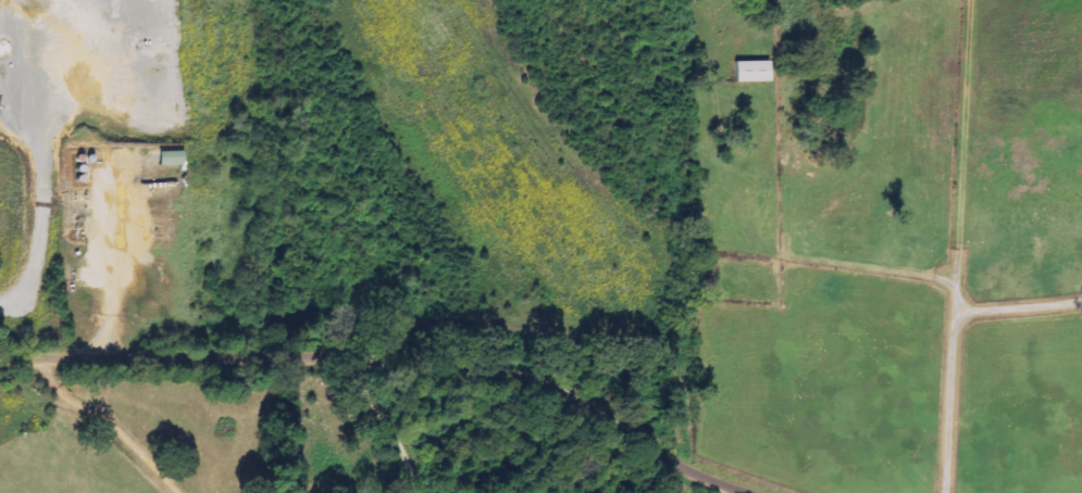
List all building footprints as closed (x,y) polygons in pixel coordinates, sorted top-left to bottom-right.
[(765,61),(732,62),(732,82),(766,82),(765,61)] [(179,151),(155,152),(156,165),(179,165),(179,151)]
